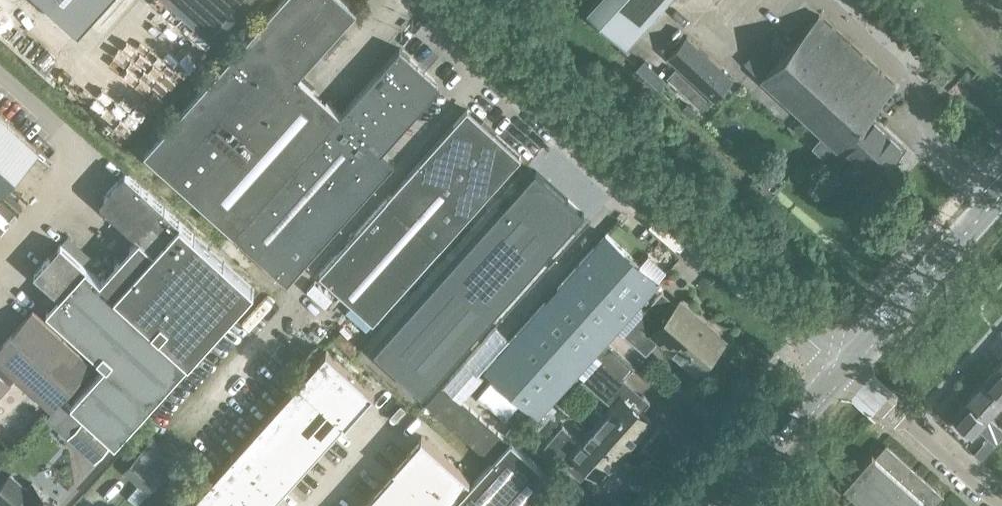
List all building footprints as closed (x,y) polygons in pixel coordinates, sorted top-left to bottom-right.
[(80,29),(106,0),(48,0),(80,29)] [(251,0),(150,0),(97,59),(153,109),(251,0)] [(302,74),(359,10),(348,0),(282,0),(146,152),(194,195),(302,74)] [(589,10),(622,41),(657,0),(598,0),(589,10)] [(820,14),(780,59),(771,51),(753,70),(824,135),(814,146),(824,155),(834,144),(839,148),(843,145),(876,175),(903,146),(870,115),(897,85),(820,14)] [(668,48),(664,52),(716,99),(735,77),(687,34),(671,52),(668,48)] [(401,47),(344,111),(236,232),(289,279),(396,159),(383,148),(430,95),(410,77),(421,65),(401,47)] [(344,111),(302,74),(194,195),(236,232),(344,111)] [(374,321),(520,156),(467,109),(320,273),(374,321)] [(42,152),(0,114),(0,198),(42,152)] [(422,394),(584,212),(537,171),(375,352),(422,394)] [(142,238),(104,280),(193,361),(256,292),(127,174),(105,199),(105,204),(142,238)] [(616,329),(640,302),(659,280),(607,234),(485,369),(494,377),(479,394),(506,417),(521,401),(538,416),(576,374),(594,353),(616,329)] [(193,361),(104,280),(64,243),(37,273),(63,297),(50,312),(108,365),(72,404),(116,444),(193,361)] [(662,322),(646,308),(640,302),(616,329),(643,353),(658,337),(697,372),(726,339),(681,300),(662,322)] [(0,347),(0,394),(17,376),(51,407),(92,363),(35,309),(0,347)] [(327,349),(186,505),(268,505),(344,421),(346,424),(347,423),(346,422),(373,393),(373,392),(374,393),(375,392),(327,349)] [(602,358),(601,359),(594,353),(576,374),(583,380),(612,406),(596,423),(592,428),(625,457),(629,453),(635,446),(633,444),(652,422),(619,392),(629,381),(602,358)] [(1001,360),(985,378),(1001,393),(1001,361),(1001,360)] [(985,378),(969,395),(989,414),(998,404),(1001,407),(1001,393),(985,378)] [(491,461),(510,440),(445,383),(427,404),(491,461)] [(989,414),(969,395),(953,414),(973,432),(989,414)] [(85,419),(69,437),(96,462),(112,444),(85,419)] [(1001,434),(1001,426),(1000,424),(984,442),(990,447),(1001,434)] [(625,457),(592,428),(580,442),(562,427),(544,447),(564,465),(573,455),(601,480),(617,462),(619,464),(625,457)] [(476,477),(429,436),(366,505),(450,505),(476,477)] [(155,438),(125,472),(149,493),(179,460),(155,438)] [(457,500),(464,505),(529,505),(553,479),(510,440),(491,461),(457,500)] [(844,482),(871,505),(944,505),(938,500),(944,494),(887,442),(877,453),(873,450),(844,482)] [(0,468),(0,481),(11,469),(5,463),(0,468)] [(660,481),(666,473),(662,469),(656,470),(652,474),(660,481)] [(11,474),(0,487),(0,499),(4,503),(6,501),(12,505),(56,505),(57,504),(33,482),(27,489),(11,474)] [(128,497),(138,505),(147,494),(138,486),(128,497)]
